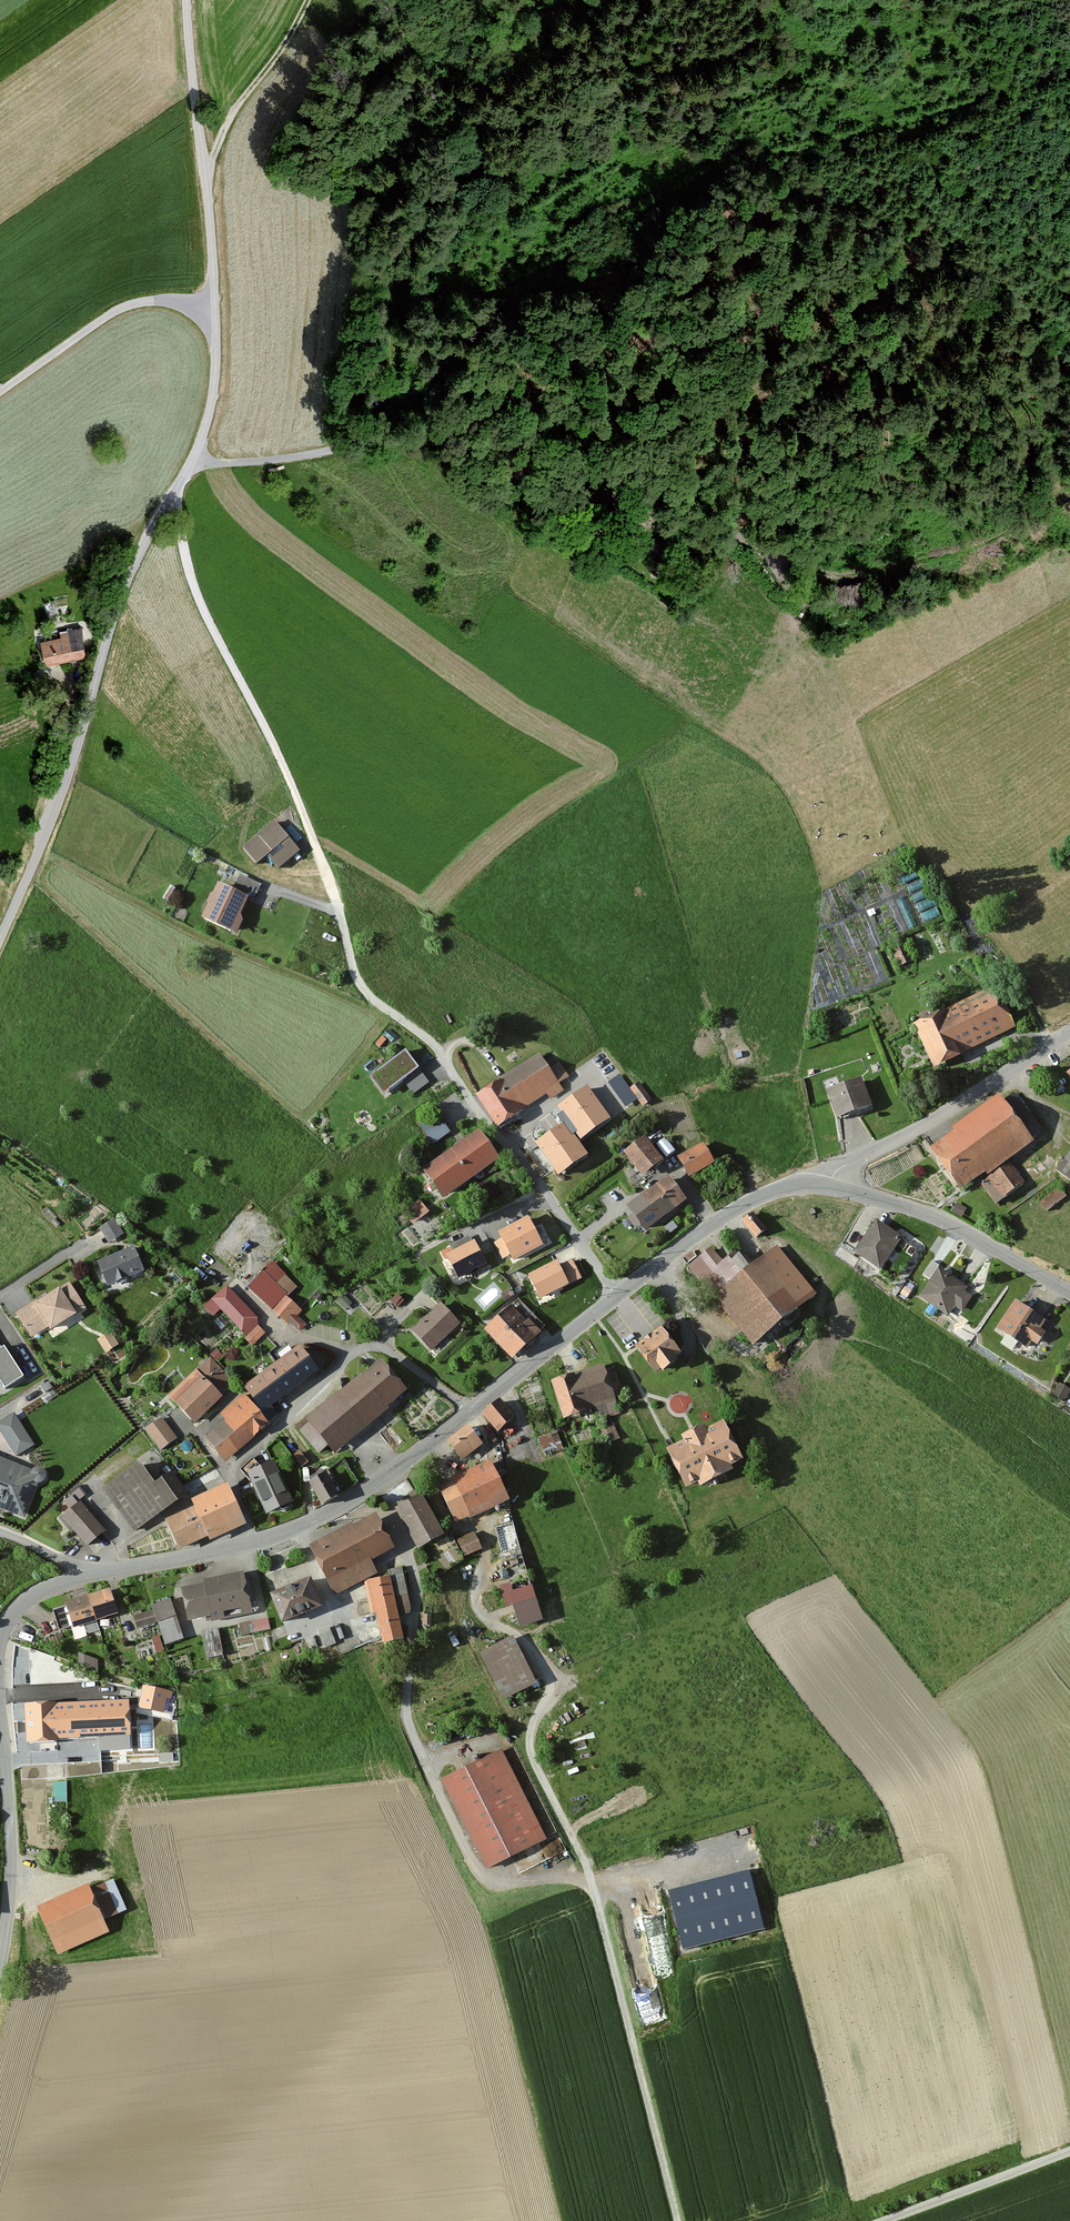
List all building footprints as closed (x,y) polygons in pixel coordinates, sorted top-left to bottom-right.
[(671,546),(657,536),(650,546),(664,555),(671,546)] [(64,599),(44,605),(48,620),(69,614),(64,599)] [(56,639),(35,643),(40,666),(61,661),(56,639)] [(271,824),(239,851),(252,868),(263,858),(275,873),(296,855),(271,824)] [(228,895),(212,887),(196,922),(234,938),(255,887),(236,879),(228,895)] [(905,947),(891,953),(898,969),(912,963),(905,947)] [(993,990),(944,1013),(963,1055),(1013,1033),(993,990)] [(944,1013),(911,1027),(930,1071),(963,1055),(944,1013)] [(401,1055),(368,1080),(381,1098),(401,1083),(411,1096),(424,1086),(401,1055)] [(536,1058),(476,1097),(495,1127),(556,1089),(536,1058)] [(1061,1072),(1069,1085),(1069,1066),(1061,1072)] [(857,1080),(821,1093),(832,1123),(867,1110),(857,1080)] [(635,1083),(627,1089),(640,1108),(649,1102),(635,1083)] [(608,1119),(587,1090),(560,1109),(581,1139),(608,1119)] [(995,1099),(925,1152),(958,1197),(1029,1143),(995,1099)] [(420,1120),(434,1140),(451,1128),(438,1108),(420,1120)] [(585,1156),(563,1126),(537,1145),(559,1175),(585,1156)] [(474,1132),(418,1172),(439,1201),(495,1162),(474,1132)] [(640,1139),(620,1154),(638,1179),(659,1164),(640,1139)] [(698,1145),(673,1158),(685,1180),(710,1166),(698,1145)] [(1052,1172),(1069,1185),(1069,1148),(1052,1172)] [(983,1183),(999,1203),(1020,1186),(1005,1166),(983,1183)] [(681,1204),(662,1179),(635,1200),(654,1225),(681,1204)] [(1056,1190),(1038,1202),(1044,1211),(1063,1199),(1056,1190)] [(414,1218),(429,1207),(422,1197),(407,1208),(414,1218)] [(764,1231),(750,1213),(740,1221),(754,1239),(764,1231)] [(541,1246),(527,1220),(500,1234),(514,1260),(541,1246)] [(97,1231),(105,1245),(121,1235),(114,1222),(97,1231)] [(899,1241),(873,1222),(850,1255),(877,1273),(899,1241)] [(473,1243),(447,1257),(458,1278),(484,1265),(473,1243)] [(717,1261),(708,1249),(689,1263),(748,1343),(797,1307),(760,1256),(740,1271),(727,1254),(717,1261)] [(128,1252),(93,1265),(102,1288),(137,1275),(128,1252)] [(567,1285),(556,1264),(530,1277),(541,1298),(567,1285)] [(964,1289),(934,1270),(917,1299),(947,1317),(952,1309),(960,1314),(969,1299),(961,1293),(964,1289)] [(68,1284),(12,1314),(27,1342),(83,1311),(68,1284)] [(253,1324),(223,1290),(209,1301),(239,1336),(253,1324)] [(284,1301),(272,1313),(287,1327),(299,1315),(284,1301)] [(1042,1322),(1010,1301),(992,1329),(1024,1351),(1029,1343),(1034,1347),(1042,1333),(1037,1330),(1042,1322)] [(438,1305),(409,1332),(428,1353),(457,1326),(438,1305)] [(508,1308),(483,1330),(509,1360),(534,1338),(508,1308)] [(661,1325),(635,1346),(655,1371),(681,1351),(661,1325)] [(98,1334),(105,1349),(119,1343),(112,1328),(98,1334)] [(255,1328),(245,1338),(253,1346),(263,1336),(255,1328)] [(4,1350),(2,1350),(0,1347),(0,1380),(5,1388),(22,1378),(4,1350)] [(294,1348),(241,1387),(262,1413),(314,1375),(294,1348)] [(208,1361),(166,1398),(189,1424),(232,1387),(208,1361)] [(374,1362),(303,1421),(329,1453),(401,1395),(374,1362)] [(600,1366),(547,1383),(559,1420),(592,1410),(596,1422),(616,1415),(612,1401),(621,1398),(612,1370),(603,1373),(600,1366)] [(1053,1397),(1066,1403),(1069,1393),(1069,1391),(1059,1385),(1053,1397)] [(222,1423),(202,1440),(222,1462),(264,1426),(240,1397),(216,1417),(222,1423)] [(496,1399),(476,1413),(491,1433),(511,1419),(496,1399)] [(13,1417),(0,1425),(0,1429),(17,1455),(32,1445),(13,1417)] [(173,1439),(159,1420),(142,1432),(156,1451),(173,1439)] [(678,1442),(660,1451),(680,1491),(693,1484),(696,1491),(725,1476),(722,1470),(737,1463),(718,1424),(701,1433),(698,1427),(692,1430),(676,1437),(678,1442)] [(464,1426),(440,1444),(456,1465),(480,1447),(464,1426)] [(539,1432),(545,1451),(564,1446),(558,1427),(539,1432)] [(294,1451),(304,1459),(308,1454),(298,1446),(294,1451)] [(0,1459),(0,1505),(24,1515),(40,1476),(0,1459)] [(270,1462),(243,1474),(261,1516),(289,1504),(270,1462)] [(450,1483),(435,1491),(453,1527),(503,1503),(483,1462),(448,1479),(450,1483)] [(148,1485),(133,1465),(100,1489),(131,1533),(184,1496),(167,1472),(148,1485)] [(320,1474),(303,1483),(316,1506),(333,1496),(320,1474)] [(227,1482),(191,1498),(194,1505),(165,1519),(179,1549),(208,1535),(210,1540),(247,1523),(227,1482)] [(416,1496),(391,1509),(413,1550),(438,1537),(416,1496)] [(75,1505),(57,1521),(83,1549),(100,1533),(75,1505)] [(370,1515),(305,1547),(330,1597),(372,1576),(365,1563),(388,1551),(370,1515)] [(470,1535),(453,1543),(460,1558),(477,1550),(470,1535)] [(240,1577),(176,1589),(182,1620),(201,1617),(202,1624),(248,1615),(240,1577)] [(384,1578),(362,1583),(377,1645),(399,1640),(384,1578)] [(303,1581),(264,1597),(275,1624),(314,1609),(303,1581)] [(506,1586),(495,1590),(502,1609),(513,1606),(506,1586)] [(107,1592),(85,1598),(92,1623),(115,1617),(107,1592)] [(94,1634),(84,1598),(60,1605),(66,1628),(79,1624),(83,1637),(94,1634)] [(165,1602),(148,1607),(161,1647),(178,1641),(165,1602)] [(146,1612),(129,1617),(133,1630),(150,1625),(146,1612)] [(323,1628),(313,1632),(319,1650),(330,1646),(323,1628)] [(214,1631),(198,1633),(202,1661),(219,1658),(214,1631)] [(508,1641),(479,1655),(499,1700),(529,1687),(508,1641)] [(140,1644),(130,1647),(134,1662),(144,1659),(140,1644)] [(80,1649),(77,1660),(97,1665),(100,1654),(80,1649)] [(173,1691),(143,1684),(138,1706),(163,1712),(166,1698),(171,1699),(173,1691)] [(55,1702),(26,1703),(27,1742),(57,1741),(57,1737),(131,1734),(130,1698),(55,1701),(55,1702)] [(186,1727),(205,1721),(201,1709),(182,1715),(186,1727)] [(498,1751),(438,1781),(483,1869),(543,1839),(498,1751)] [(54,1799),(68,1799),(67,1778),(54,1778),(54,1799)] [(760,1927),(746,1875),(672,1894),(686,1946),(760,1927)] [(82,1886),(32,1908),(53,1956),(106,1935),(100,1921),(123,1911),(110,1880),(84,1891),(82,1886)]
